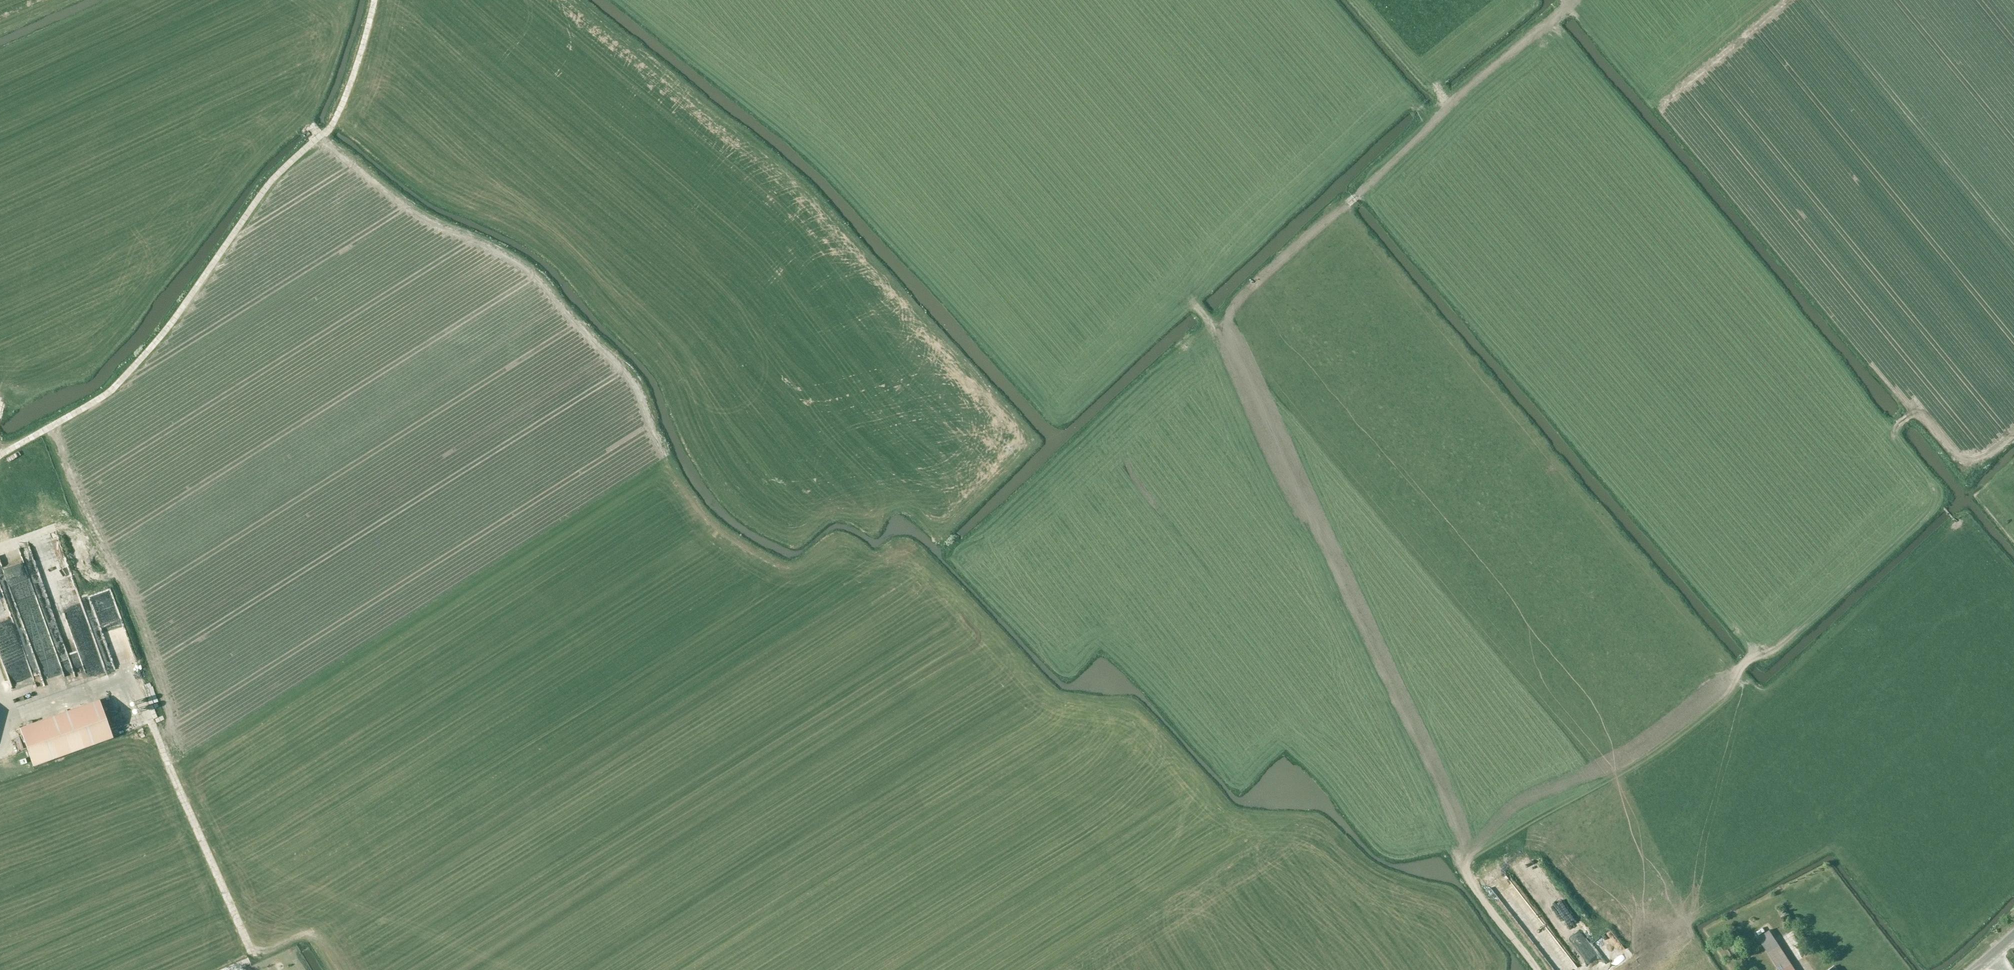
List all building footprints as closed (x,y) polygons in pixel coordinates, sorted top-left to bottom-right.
[(99,700),(20,728),(33,766),(112,738),(99,700)] [(1769,931),(1758,938),(1779,969),(1795,969),(1769,931)] [(1801,947),(1807,955),(1812,951),(1807,943),(1801,947)]
